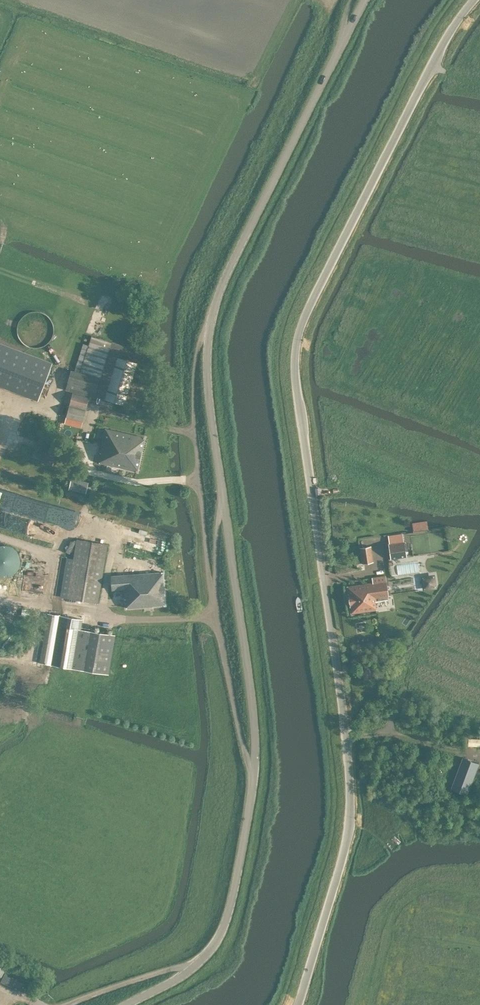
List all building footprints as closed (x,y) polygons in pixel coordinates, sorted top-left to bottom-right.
[(52,328),(52,324),(51,321),(49,318),(47,315),(44,313),(41,312),(37,311),(33,311),(30,311),(27,312),(24,314),(22,316),(20,319),(18,322),(17,325),(17,328),(18,332),(18,335),(20,338),(22,341),(25,343),(28,344),(32,346),(35,346),(37,346),(41,344),(44,343),(47,341),(50,337),(51,335),(52,332),(52,328)] [(66,416),(82,420),(89,394),(123,404),(140,350),(111,341),(91,335),(88,344),(82,343),(74,370),(70,369),(65,389),(72,391),(66,416)] [(37,399),(52,362),(0,342),(0,385),(37,399)] [(98,462),(137,470),(144,436),(95,426),(91,441),(100,443),(98,452),(100,453),(98,462)] [(50,444),(41,440),(35,455),(41,457),(42,455),(53,459),(57,449),(49,445),(50,444)] [(24,512),(20,526),(52,535),(56,522),(24,512)] [(428,526),(427,520),(411,522),(413,530),(428,528),(428,526)] [(119,532),(163,546),(166,536),(122,522),(119,532)] [(66,597),(97,602),(107,543),(76,538),(66,597)] [(406,556),(404,540),(403,540),(389,542),(388,542),(390,558),(406,556)] [(19,561),(18,558),(18,555),(16,552),(14,550),(11,548),(9,546),(6,545),(3,545),(1,545),(0,546),(0,576),(2,576),(5,576),(9,575),(12,574),(14,572),(16,570),(18,567),(18,564),(19,561)] [(359,547),(362,562),(373,561),(370,545),(359,547)] [(122,589),(123,598),(125,598),(126,607),(165,604),(163,571),(111,575),(112,589),(122,589)] [(376,608),(374,600),(375,600),(375,597),(388,595),(385,575),(372,577),(372,582),(347,586),(351,612),(376,608)] [(71,667),(108,673),(115,634),(78,628),(57,624),(51,664),(71,667)] [(451,788),(466,794),(478,762),(462,756),(451,788)] [(0,956),(0,973),(3,974),(9,961),(0,956)] [(3,973),(0,981),(18,989),(22,982),(3,973)]
